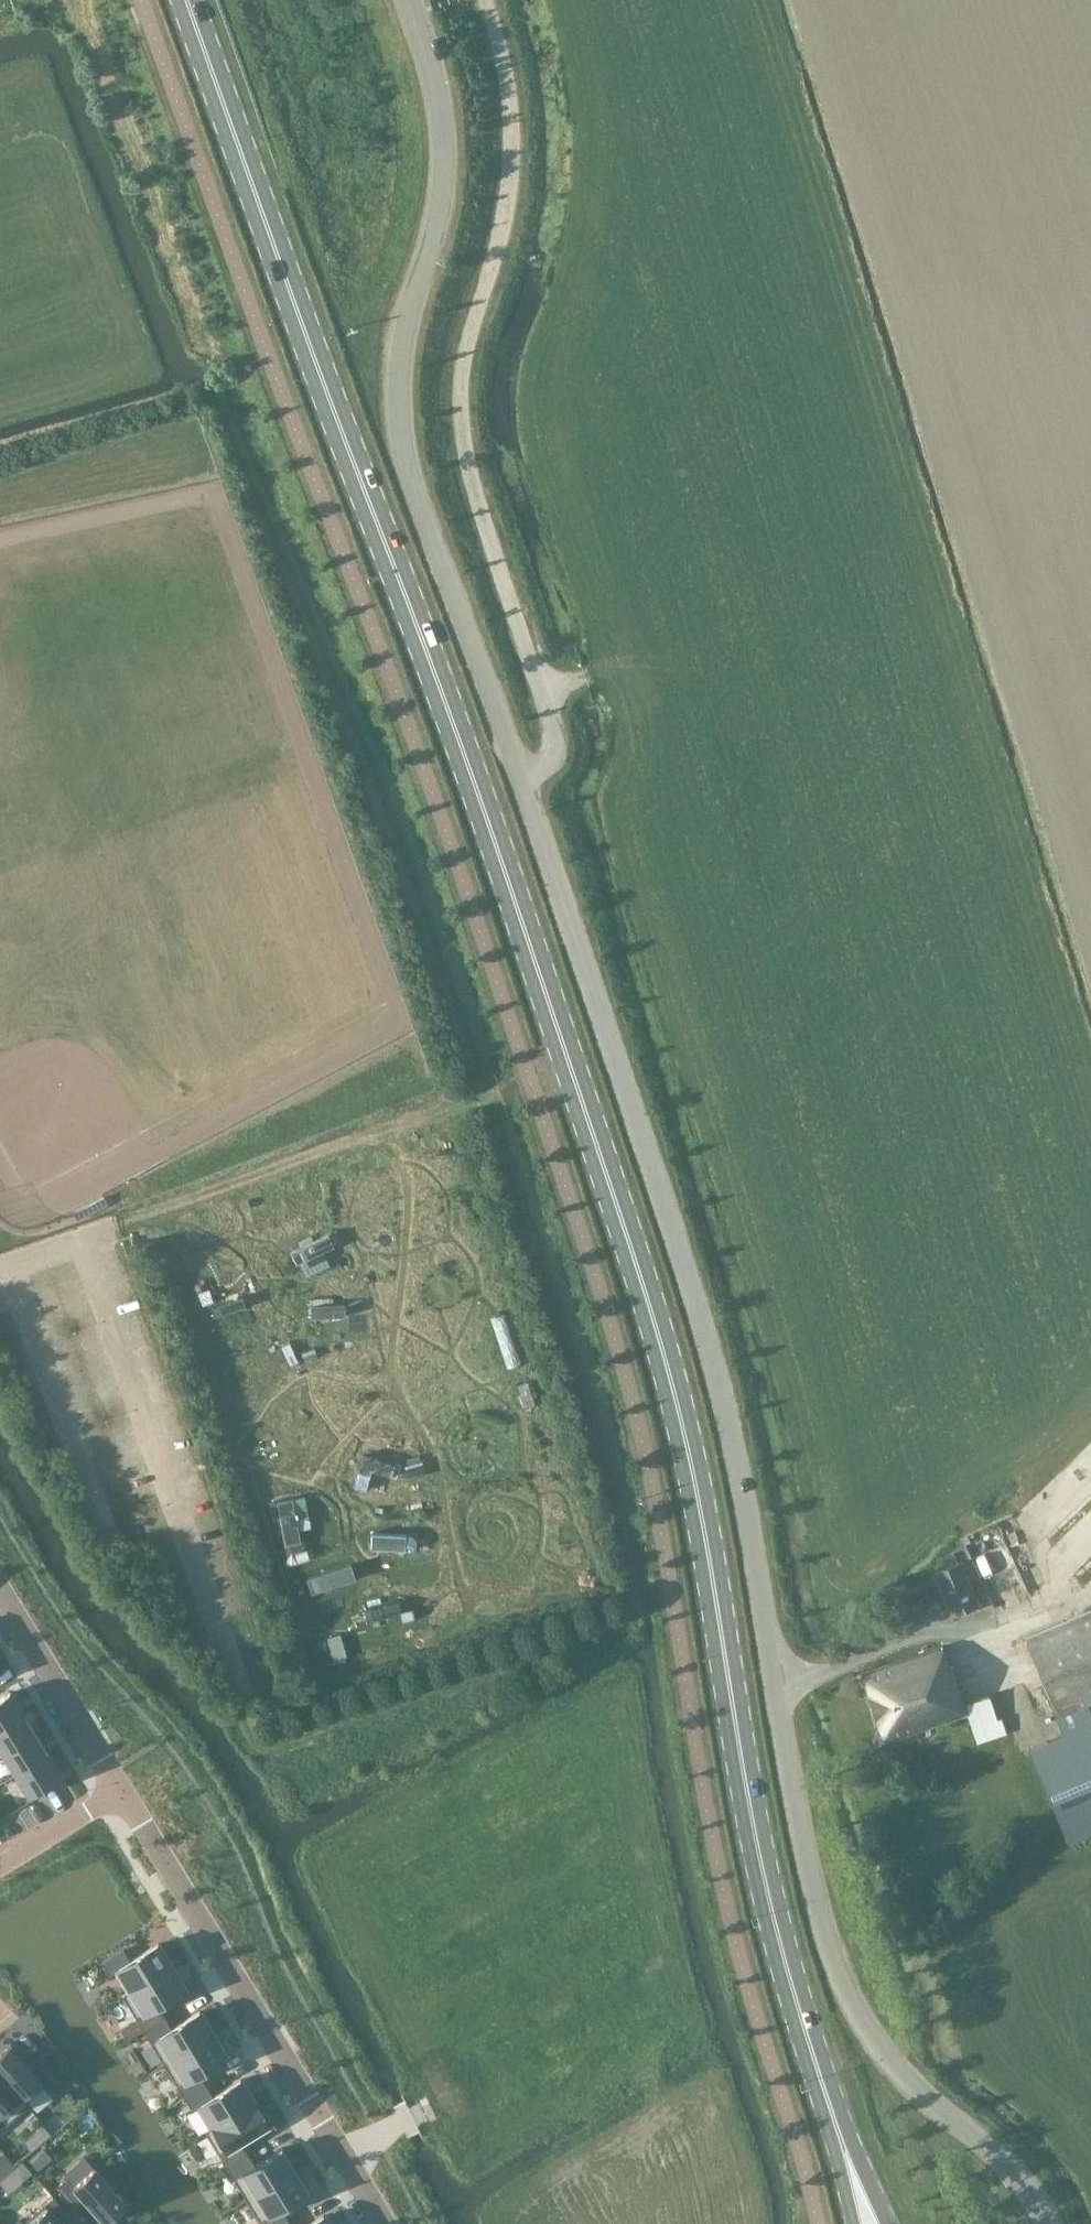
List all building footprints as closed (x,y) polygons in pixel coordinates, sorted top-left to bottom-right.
[(329,1232),(291,1252),(297,1263),(335,1245),(329,1232)] [(346,1303),(312,1305),(312,1317),(346,1315),(346,1303)] [(363,1454),(353,1485),(366,1490),(373,1470),(391,1476),(396,1464),(363,1454)] [(293,1499),(276,1501),(285,1545),(301,1542),(293,1499)] [(372,1532),(371,1548),(414,1550),(414,1533),(372,1532)] [(951,1618),(979,1605),(960,1562),(932,1575),(951,1618)] [(350,1563),(309,1576),(314,1593),(356,1579),(350,1563)] [(365,1601),(358,1610),(381,1624),(387,1615),(365,1601)] [(1023,1638),(1064,1733),(1027,1748),(1067,1843),(1090,1833),(1090,1715),(1089,1710),(1090,1709),(1090,1608),(1023,1638)] [(967,1713),(964,1704),(942,1646),(860,1674),(881,1741),(967,1713)] [(0,1698),(0,1728),(23,1714),(9,1692),(0,1698)] [(0,1728),(0,1751),(2,1754),(35,1734),(23,1714),(0,1728)] [(35,1734),(2,1754),(15,1775),(48,1755),(35,1734)] [(48,1755),(15,1775),(27,1795),(60,1775),(48,1755)] [(122,1948),(101,1961),(109,1973),(118,1968),(130,1988),(170,1964),(157,1943),(129,1960),(122,1948)] [(130,1988),(121,1994),(142,2029),(163,2016),(156,2004),(184,1987),(170,1964),(130,1988)] [(163,2016),(142,2029),(163,2063),(212,2033),(198,2011),(171,2027),(163,2016)] [(212,2033),(163,2063),(184,2097),(205,2084),(198,2072),(225,2055),(212,2033)] [(0,2050),(0,2074),(24,2100),(43,2083),(46,2086),(57,2077),(39,2056),(28,2065),(10,2044),(11,2043),(10,2042),(0,2050)] [(27,2104),(24,2100),(0,2074),(0,2128),(27,2104)] [(205,2084),(184,2097),(191,2109),(196,2106),(208,2127),(253,2100),(240,2079),(212,2095),(205,2084)] [(208,2127),(204,2130),(225,2165),(246,2152),(239,2140),(267,2123),(253,2100),(208,2127)] [(37,2147),(27,2156),(37,2167),(47,2158),(37,2147)] [(246,2152),(225,2165),(246,2199),(294,2169),(281,2147),(253,2163),(246,2152)] [(67,2177),(56,2187),(74,2207),(84,2198),(103,2220),(102,2221),(103,2222),(126,2201),(125,2200),(124,2201),(94,2166),(93,2167),(83,2156),(63,2173),(67,2177)] [(21,2160),(14,2167),(23,2177),(30,2171),(21,2160)] [(246,2199),(261,2223),(280,2223),(287,2220),(280,2208),(308,2191),(294,2169),(246,2199)] [(13,2223),(62,2223),(44,2203),(23,2221),(20,2218),(13,2223)] [(322,2215),(306,2223),(328,2223),(322,2215)]
